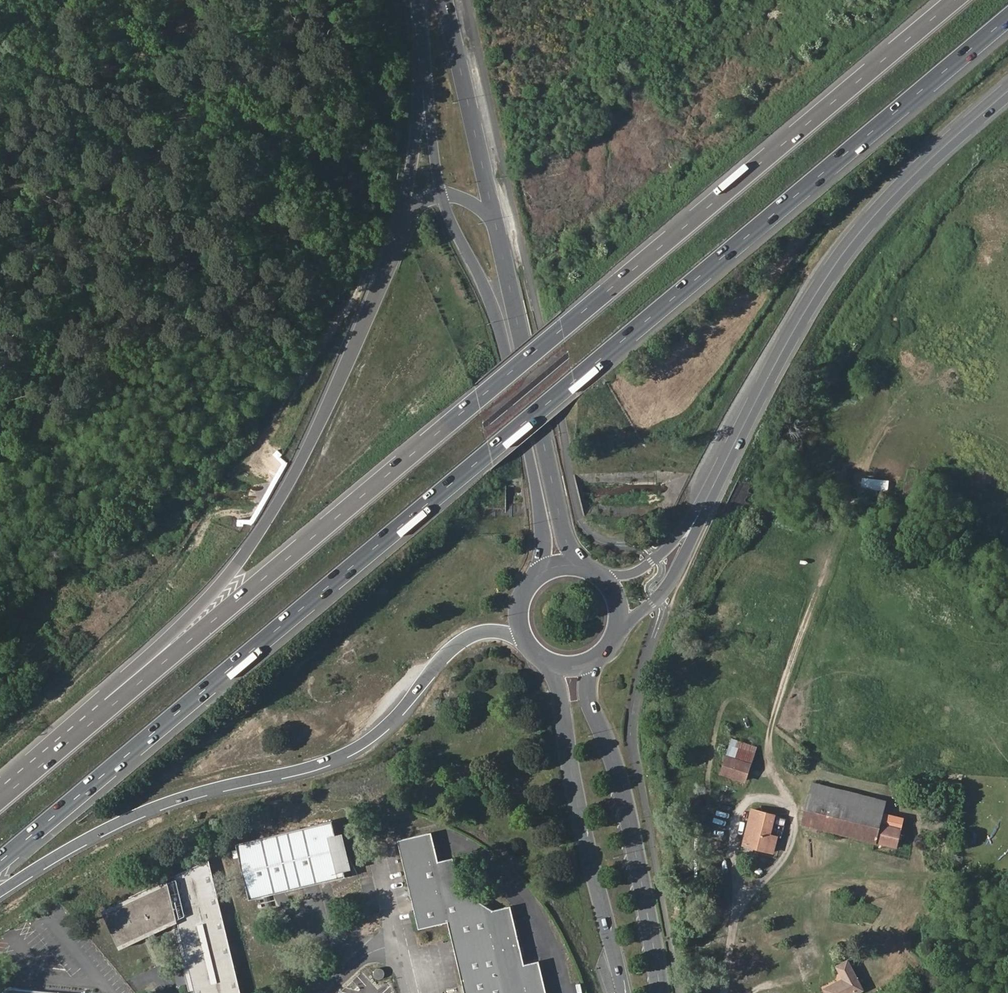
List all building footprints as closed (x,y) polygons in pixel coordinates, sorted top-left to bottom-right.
[(889,487),(889,477),(863,477),(863,487),(889,487)] [(755,748),(732,740),(727,755),(750,762),(755,748)] [(722,773),(745,780),(750,762),(727,755),(722,773)] [(903,819),(882,814),(885,802),(813,783),(802,823),(809,825),(808,830),(820,833),(821,828),(896,846),(903,819)] [(777,837),(769,835),(774,815),(752,810),(743,844),(773,852),(777,837)] [(346,875),(338,839),(335,825),(239,847),(252,902),(347,881),(346,875)] [(462,889),(459,887),(453,861),(442,864),(439,865),(432,835),(401,843),(421,931),(450,925),(466,992),(544,992),(538,965),(526,967),(522,968),(509,909),(494,913),(462,889)] [(442,864),(435,835),(432,835),(439,865),(442,864)] [(346,875),(355,873),(346,838),(338,839),(346,875)] [(197,989),(198,992),(238,992),(243,990),(213,860),(123,901),(125,904),(107,913),(122,944),(180,918),(183,929),(177,930),(191,991),(197,989)] [(462,889),(456,860),(453,861),(459,887),(462,889)] [(712,898),(718,899),(721,878),(715,877),(712,898)] [(526,967),(512,909),(509,909),(522,968),(526,967)] [(827,992),(855,992),(862,989),(847,961),(837,967),(843,979),(825,989),(827,992)] [(540,965),(538,965),(544,992),(546,992),(540,965)] [(386,979),(387,978),(387,977),(387,975),(387,974),(386,973),(385,972),(384,971),(383,970),(381,970),(379,971),(377,973),(376,974),(376,975),(376,977),(376,978),(377,979),(378,980),(379,981),(381,981),(382,981),(384,981),(385,980),(386,979)]
